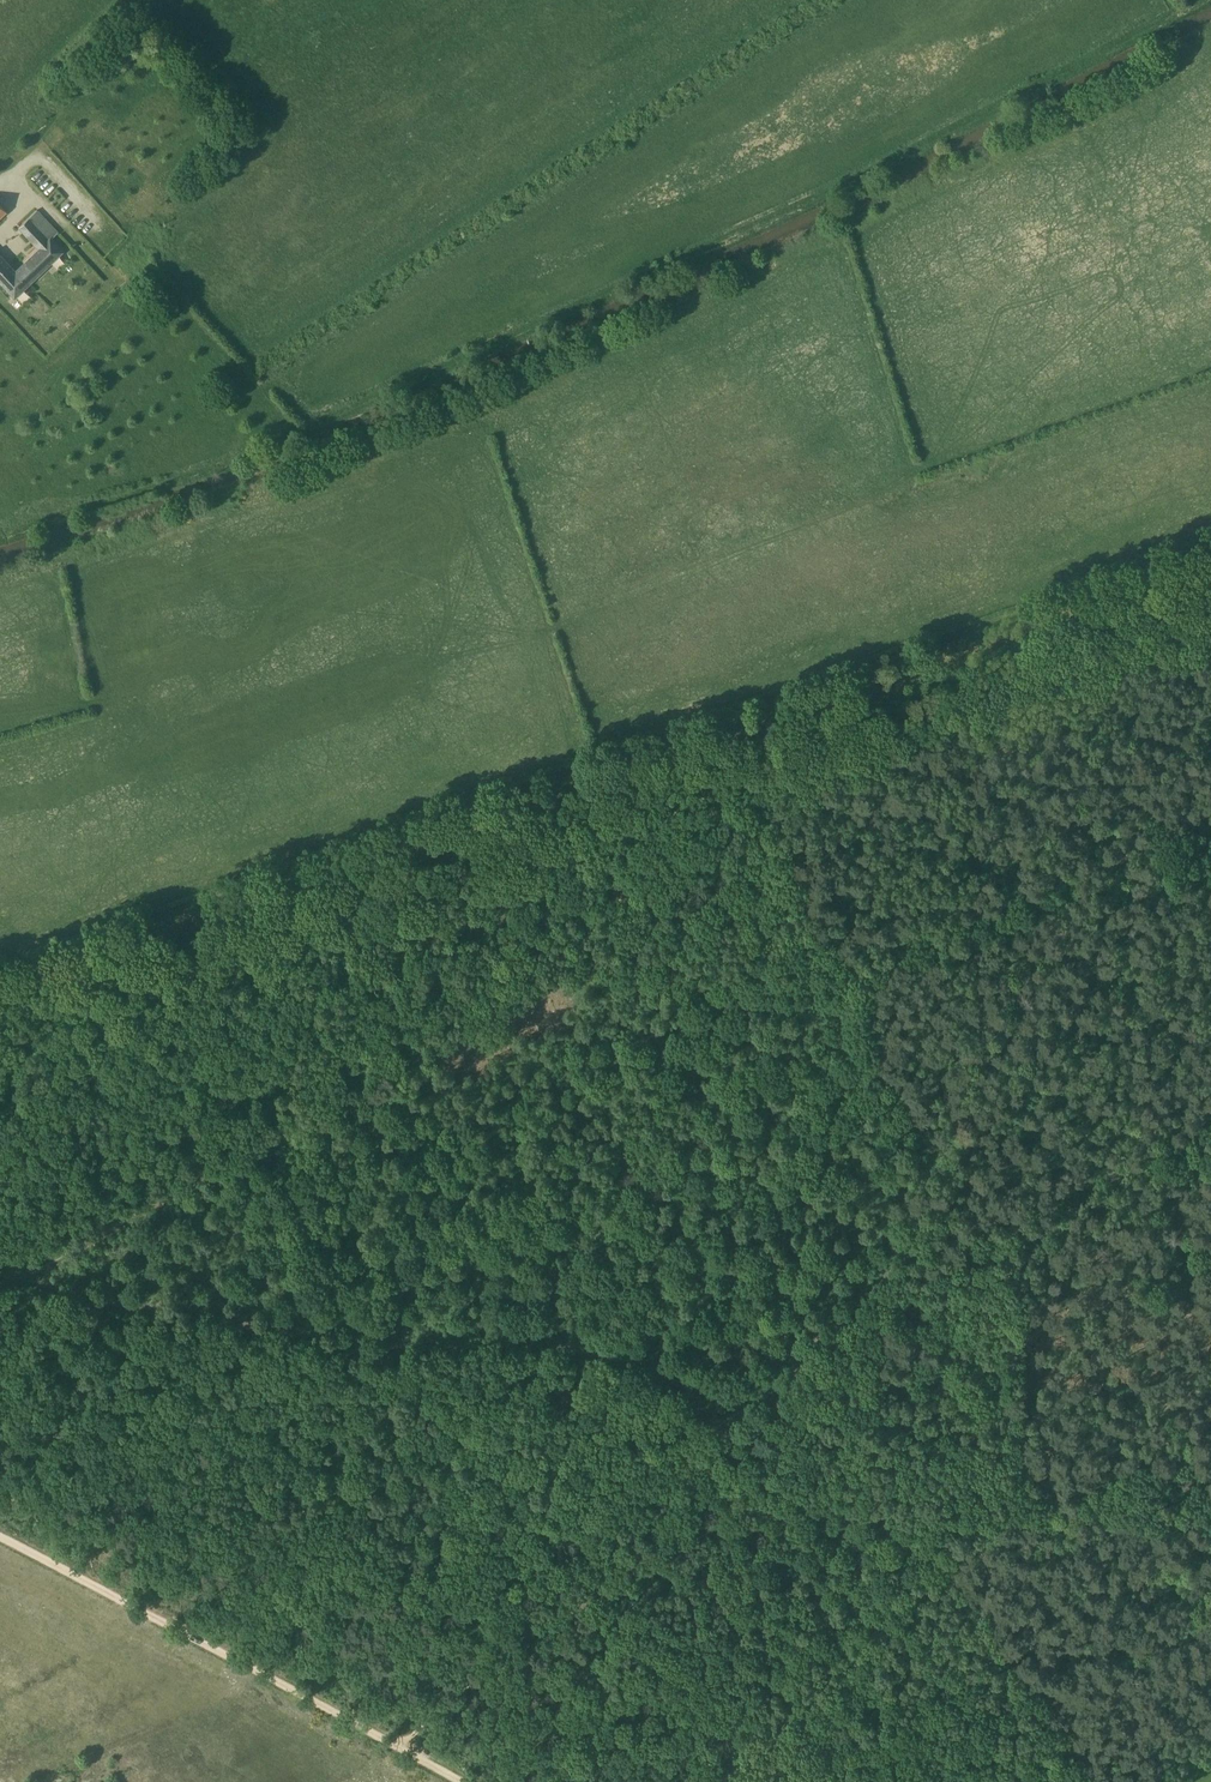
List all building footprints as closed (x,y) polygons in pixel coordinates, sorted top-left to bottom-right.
[(50,240),(58,232),(37,209),(19,227),(40,249),(16,272),(0,255),(0,281),(15,297),(62,252),(50,240)]
